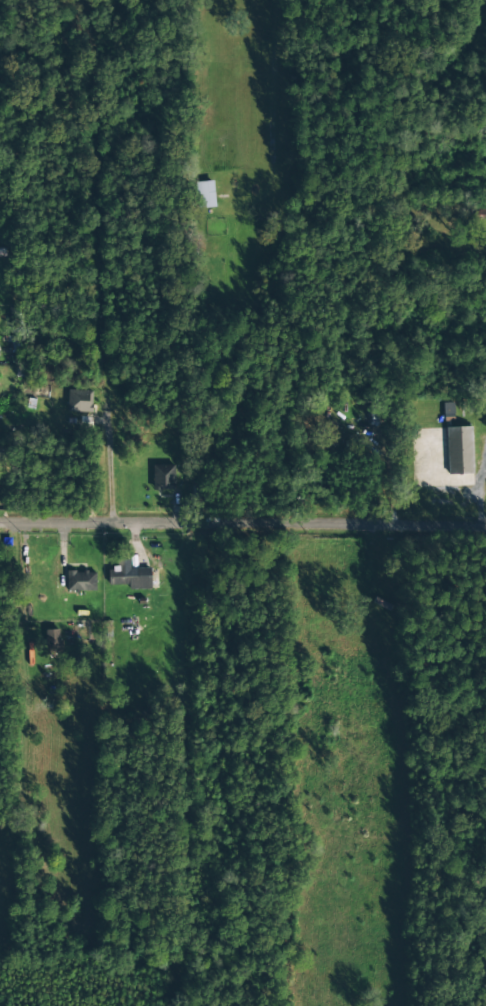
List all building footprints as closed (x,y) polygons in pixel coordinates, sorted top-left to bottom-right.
[(214,208),(213,181),(196,182),(197,208),(214,208)] [(473,209),(474,223),(485,222),(485,208),(473,209)] [(92,412),(93,391),(68,390),(67,411),(92,412)] [(473,474),(472,427),(446,428),(447,475),(473,474)] [(0,446),(0,459),(9,459),(9,446),(0,446)] [(174,465),(152,466),(153,491),(175,490),(174,465)] [(150,568),(129,569),(129,560),(118,560),(118,568),(108,568),(108,585),(129,585),(129,589),(150,589),(150,568)] [(66,591),(95,592),(95,572),(66,571),(66,591)] [(58,648),(57,630),(46,630),(46,648),(58,648)]
